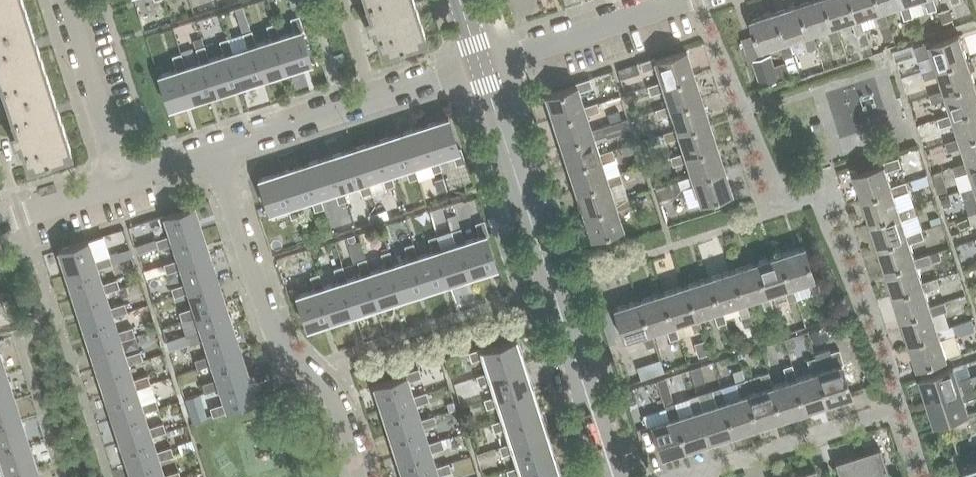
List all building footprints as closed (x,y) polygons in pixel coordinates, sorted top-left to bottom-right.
[(29,19),(23,0),(0,0),(0,29),(29,19)] [(414,0),(363,0),(367,11),(361,13),(365,27),(371,25),(380,51),(426,36),(414,0)] [(836,25),(833,26),(824,0),(813,0),(799,4),(809,33),(812,32),(827,27),(832,42),(840,40),(836,25)] [(860,17),(857,18),(851,0),(824,0),(833,26),(836,25),(851,20),(856,35),(865,32),(860,17)] [(884,9),(880,11),(877,0),(851,0),(857,18),(860,17),(875,12),(880,27),(889,24),(884,9)] [(880,11),(884,9),(899,4),(904,19),(912,17),(908,2),(904,3),(903,0),(877,0),(880,11)] [(928,11),(937,9),(934,0),(925,0),(928,11)] [(816,47),(812,32),(809,33),(799,4),(776,12),(785,41),(789,40),(803,35),(808,50),(816,47)] [(242,5),(233,8),(239,25),(247,22),(242,5)] [(939,13),(942,23),(952,19),(949,9),(939,13)] [(793,55),(789,40),(785,41),(776,12),(751,20),(760,49),(779,43),(784,58),(793,55)] [(276,38),(286,69),(311,61),(301,31),(304,30),(299,15),(289,18),(294,32),(279,37),(276,38)] [(50,84),(29,19),(0,29),(0,86),(4,99),(50,84)] [(252,45),(263,77),(286,69),(276,38),(279,37),(274,23),(266,25),(271,39),(256,44),(252,45)] [(247,47),(232,52),(229,53),(239,84),(263,77),(252,45),(256,44),(252,31),(243,33),(247,47)] [(865,32),(856,35),(860,46),(869,43),(865,32)] [(930,41),(914,46),(916,54),(917,56),(931,51),(936,66),(937,69),(967,60),(959,35),(930,44),(930,41)] [(223,55),(208,59),(205,60),(216,92),(239,84),(229,53),(232,52),(227,38),(219,41),(223,55)] [(913,45),(893,51),(896,61),(916,54),(914,46),(913,45)] [(182,68),(192,100),(216,92),(205,60),(208,59),(203,46),(195,48),(199,62),(185,67),(182,68)] [(661,84),(693,74),(685,50),(653,60),(653,58),(639,62),(641,71),(655,66),(660,81),(661,84)] [(333,54),(337,65),(345,63),(341,52),(333,54)] [(157,75),(168,107),(192,100),(182,68),(185,67),(180,53),(171,55),(176,69),(157,75)] [(770,55),(753,61),(761,86),(778,81),(770,55)] [(975,84),(967,60),(937,69),(936,66),(922,71),(924,79),(939,75),(944,90),(945,93),(975,84)] [(630,65),(617,70),(619,79),(633,75),(630,65)] [(700,97),(693,74),(661,84),(660,81),(646,86),(649,95),(662,90),(667,105),(668,108),(700,97)] [(544,95),(552,120),(584,110),(583,108),(578,92),(592,88),(589,78),(575,83),(576,85),(544,95)] [(50,84),(4,99),(12,124),(6,126),(10,139),(17,137),(26,166),(72,151),(50,84)] [(952,114),(952,117),(975,109),(975,88),(975,84),(945,93),(944,90),(929,94),(932,104),(947,99),(952,114)] [(668,108),(667,105),(654,109),(657,118),(670,114),(675,129),(676,131),(708,121),(700,97),(668,108)] [(584,110),(552,120),(560,143),(591,133),(590,130),(586,116),(599,112),(596,103),(583,108),(584,110)] [(952,117),(952,114),(938,119),(940,127),(954,123),(959,138),(960,141),(975,136),(975,109),(952,117)] [(458,148),(448,118),(423,126),(434,157),(437,156),(452,151),(456,165),(465,162),(460,148),(458,148)] [(715,144),(708,121),(676,131),(675,129),(662,133),(664,142),(678,138),(683,153),(683,154),(715,144)] [(434,157),(423,126),(400,133),(410,165),(414,164),(429,159),(433,172),(441,169),(437,156),(434,157)] [(604,127),(590,130),(591,133),(560,143),(567,167),(599,157),(598,155),(594,140),(607,136),(604,127)] [(410,165),(400,133),(376,141),(386,172),(390,171),(405,166),(409,180),(418,177),(414,164),(410,165)] [(960,141),(959,138),(945,142),(948,151),(962,147),(967,163),(967,165),(975,162),(975,136),(960,141)] [(376,141),(352,148),(362,180),(366,179),(381,174),(385,188),(395,185),(390,171),(386,172),(376,141)] [(723,167),(715,144),(683,154),(683,153),(669,157),(672,166),(686,161),(690,176),(691,178),(723,167)] [(620,148),(623,156),(633,153),(630,145),(620,148)] [(362,180),(352,148),(328,156),(339,187),(342,186),(357,181),(361,195),(370,192),(366,179),(362,180)] [(599,157),(567,167),(575,191),(607,180),(606,179),(601,164),(614,159),(612,150),(598,155),(599,157)] [(339,187),(328,156),(306,163),(316,194),(319,194),(333,189),(338,203),(347,200),(342,186),(339,187)] [(883,164),(855,174),(863,199),(892,189),(891,187),(886,171),(901,167),(898,157),(883,162),(883,164)] [(967,165),(967,163),(953,167),(955,175),(969,170),(974,186),(975,189),(975,188),(975,162),(967,165)] [(292,202),(296,202),(310,197),(314,210),(323,207),(319,194),(316,194),(306,163),(282,171),(292,202)] [(731,193),(723,167),(691,178),(690,176),(676,180),(679,190),(693,185),(699,203),(731,193)] [(292,202),(282,171),(258,179),(268,210),(260,213),(264,226),(275,223),(271,209),(286,204),(291,218),(300,215),(296,202),(292,202)] [(932,174),(935,184),(945,181),(941,171),(932,174)] [(607,180),(575,191),(582,214),(614,204),(614,202),(609,187),(622,183),(620,174),(606,179),(607,180)] [(929,184),(926,176),(910,181),(913,189),(929,184)] [(892,189),(863,199),(870,223),(900,213),(899,211),(894,195),(908,190),(906,183),(891,187),(892,189)] [(654,188),(658,200),(667,197),(663,185),(654,188)] [(975,189),(974,186),(961,190),(964,200),(975,196),(975,188),(975,189)] [(614,204),(582,214),(590,238),(622,228),(616,211),(630,207),(627,197),(614,202),(614,204)] [(172,240),(201,231),(193,206),(164,215),(170,235),(155,239),(158,248),(173,243),(172,240)] [(914,206),(899,211),(900,213),(870,223),(878,247),(908,237),(907,234),(902,220),(917,215),(914,206)] [(941,223),(939,216),(929,219),(931,226),(941,223)] [(480,236),(465,241),(462,242),(472,274),(496,266),(486,235),(488,234),(483,220),(475,223),(480,236)] [(437,249),(448,281),(472,274),(462,242),(465,241),(461,228),(452,230),(456,243),(442,248),(437,249)] [(921,229),(907,234),(908,237),(878,247),(886,271),(915,261),(915,259),(910,243),(924,239),(921,229)] [(209,255),(201,231),(172,240),(173,243),(178,258),(163,263),(166,271),(181,267),(180,264),(209,255)] [(433,251),(418,256),(414,257),(424,289),(448,281),(437,249),(442,248),(437,235),(429,238),(433,251)] [(93,258),(87,240),(58,249),(65,273),(95,264),(96,267),(110,262),(107,254),(93,258)] [(390,265),(401,297),(424,289),(414,257),(418,256),(414,242),(405,245),(409,258),(394,263),(390,265)] [(813,279),(803,247),(778,255),(789,287),(792,285),(796,297),(810,293),(811,294),(819,291),(815,278),(813,279)] [(128,249),(108,255),(110,262),(130,256),(128,249)] [(385,266),(371,271),(367,272),(377,304),(401,297),(390,265),(394,263),(390,250),(380,253),(385,266)] [(929,254),(931,262),(941,259),(939,251),(929,254)] [(929,254),(915,259),(915,261),(886,271),(894,295),(923,285),(922,283),(917,267),(931,263),(929,254)] [(180,264),(181,267),(186,283),(171,288),(174,296),(189,291),(188,288),(216,279),(209,255),(180,264)] [(797,299),(796,297),(792,285),(789,287),(778,255),(755,262),(765,294),(769,293),(783,288),(788,302),(797,299)] [(362,274),(346,279),(343,280),(354,312),(377,304),(367,272),(371,271),(366,258),(357,261),(362,274)] [(773,306),(769,293),(765,294),(755,262),(731,270),(742,302),(744,301),(759,296),(764,309),(773,306)] [(166,271),(163,263),(143,269),(146,278),(166,271)] [(95,264),(65,273),(73,297),(103,288),(104,290),(117,286),(115,278),(101,282),(96,267),(95,264)] [(337,282),(324,286),(320,287),(330,319),(354,312),(343,280),(346,279),(342,266),(333,268),(337,282)] [(731,270),(708,278),(718,310),(721,309),(736,304),(740,317),(742,316),(748,314),(744,301),(742,302),(731,270)] [(306,327),(330,319),(320,287),(324,286),(320,273),(310,276),(314,289),(295,296),(306,327)] [(695,317),(698,316),(712,311),(716,324),(725,321),(721,309),(718,310),(708,278),(684,285),(695,317)] [(936,278),(922,283),(923,285),(894,295),(901,319),(931,309),(930,307),(925,292),(939,287),(936,278)] [(224,303),(216,279),(188,288),(189,291),(193,306),(178,311),(181,320),(196,315),(195,312),(224,303)] [(671,325),(674,324),(688,320),(692,332),(702,329),(698,316),(695,317),(684,285),(661,293),(671,325)] [(103,288),(73,297),(81,321),(110,311),(112,315),(125,311),(122,302),(109,306),(104,290),(103,288)] [(647,332),(650,331),(665,326),(669,340),(678,337),(674,324),(671,325),(661,293),(637,300),(647,332)] [(841,311),(848,308),(844,297),(837,300),(841,311)] [(613,308),(623,340),(641,334),(645,348),(655,345),(650,331),(647,332),(637,300),(613,308)] [(232,326),(224,303),(195,312),(196,315),(201,330),(186,335),(189,344),(204,339),(203,336),(232,326)] [(944,303),(930,307),(931,309),(901,319),(909,343),(938,333),(937,330),(933,315),(947,310),(944,303)] [(110,311),(81,321),(89,345),(118,335),(119,339),(133,334),(131,326),(117,330),(112,315),(110,311)] [(742,316),(745,326),(752,324),(748,314),(742,316)] [(955,335),(955,336),(974,330),(971,319),(952,326),(955,335)] [(203,336),(204,339),(209,354),(194,359),(197,368),(212,363),(211,360),(240,350),(232,326),(203,336)] [(938,333),(909,343),(917,368),(947,358),(940,339),(955,335),(952,326),(937,330),(938,333)] [(813,331),(816,342),(829,337),(825,327),(813,331)] [(126,359),(127,363),(141,358),(138,350),(124,354),(119,339),(118,335),(89,345),(96,369),(126,359)] [(794,335),(783,339),(787,349),(794,347),(796,342),(794,335)] [(490,375),(522,365),(514,340),(483,350),(482,347),(467,352),(470,361),(484,356),(489,371),(490,375)] [(709,353),(705,341),(695,344),(698,357),(709,353)] [(816,371),(826,403),(851,395),(841,365),(843,364),(838,349),(830,352),(834,365),(819,370),(816,371)] [(211,360),(212,363),(217,379),(202,384),(204,392),(220,387),(218,384),(247,374),(240,350),(211,360)] [(427,365),(439,361),(435,350),(423,353),(427,365)] [(793,379),(803,411),(826,403),(816,371),(819,370),(815,356),(806,359),(810,373),(796,378),(793,379)] [(132,378),(127,363),(126,359),(96,369),(104,393),(134,383),(135,386),(149,382),(146,373),(132,378)] [(643,364),(645,375),(668,371),(666,360),(643,364)] [(530,388),(522,365),(490,375),(489,371),(475,375),(478,384),(492,380),(496,394),(497,398),(530,388)] [(769,386),(779,418),(803,411),(793,379),(796,378),(791,365),(782,367),(787,381),(772,385),(769,386)] [(700,366),(689,369),(694,384),(705,381),(700,366)] [(920,377),(928,401),(974,386),(971,376),(957,380),(953,367),(920,377)] [(404,375),(373,385),(381,410),(426,395),(425,392),(412,396),(407,381),(421,377),(418,368),(404,373),(404,375)] [(12,393),(4,369),(0,370),(0,397),(12,393)] [(735,382),(744,380),(740,369),(732,372),(735,382)] [(769,386),(772,385),(768,372),(759,375),(763,388),(748,393),(745,394),(755,426),(779,418),(769,386)] [(218,384),(220,387),(224,402),(209,407),(212,416),(228,411),(227,408),(255,399),(247,374),(218,384)] [(656,381),(664,405),(673,402),(665,378),(656,381)] [(732,434),(755,426),(745,394),(748,393),(744,380),(735,382),(736,384),(721,389),(725,401),(722,402),(732,434)] [(140,403),(135,386),(134,383),(104,393),(112,417),(142,407),(143,411),(156,406),(154,398),(140,403)] [(974,386),(928,401),(935,424),(968,414),(964,400),(975,396),(975,391),(974,386)] [(698,410),(708,441),(732,434),(722,402),(725,401),(721,389),(720,387),(712,390),(716,404),(701,408),(698,410)] [(499,404),(504,417),(505,422),(537,412),(530,388),(497,398),(496,394),(483,398),(486,408),(499,404)] [(20,417),(12,393),(0,397),(0,424),(20,417)] [(381,410),(389,434),(421,423),(422,428),(436,424),(433,415),(419,419),(415,405),(428,400),(426,395),(381,410)] [(685,449),(708,441),(698,410),(701,408),(697,395),(688,398),(692,411),(678,416),(675,417),(685,449)] [(453,401),(447,403),(449,410),(455,408),(453,401)] [(650,425),(660,457),(685,449),(675,417),(678,416),(673,402),(664,405),(669,419),(650,425)] [(142,407),(112,417),(120,441),(149,431),(150,435),(164,430),(162,421),(148,426),(143,411),(142,407)] [(545,435),(537,412),(505,422),(504,417),(490,422),(493,432),(507,427),(511,441),(513,445),(545,435)] [(28,442),(20,417),(0,424),(0,450),(28,442)] [(389,434),(396,457),(428,447),(430,452),(443,448),(442,447),(451,444),(449,435),(440,438),(427,442),(422,428),(421,423),(389,434)] [(963,468),(950,426),(954,425),(953,424),(949,425),(965,476),(975,476),(975,464),(963,468)] [(149,431),(120,441),(127,465),(157,455),(158,459),(172,454),(169,445),(155,450),(150,435),(149,431)] [(552,459),(545,435),(513,445),(511,441),(498,445),(501,455),(514,451),(519,466),(520,469),(552,459)] [(35,466),(28,442),(0,450),(0,457),(5,472),(6,475),(35,466)] [(430,452),(428,447),(396,457),(403,476),(416,476),(436,471),(437,475),(450,472),(448,463),(434,466),(430,452)] [(888,476),(879,448),(834,462),(839,476),(886,476),(888,476)] [(895,449),(891,450),(891,452),(895,450),(904,476),(905,476),(896,449),(895,449)] [(127,465),(131,476),(179,476),(177,470),(163,474),(158,459),(157,455),(127,465)] [(552,459),(520,469),(519,466),(506,470),(508,476),(515,476),(522,474),(523,476),(558,476),(552,459)] [(35,466),(6,475),(5,472),(0,473),(0,476),(39,476),(35,466)] [(815,469),(788,476),(817,476),(815,469)]
